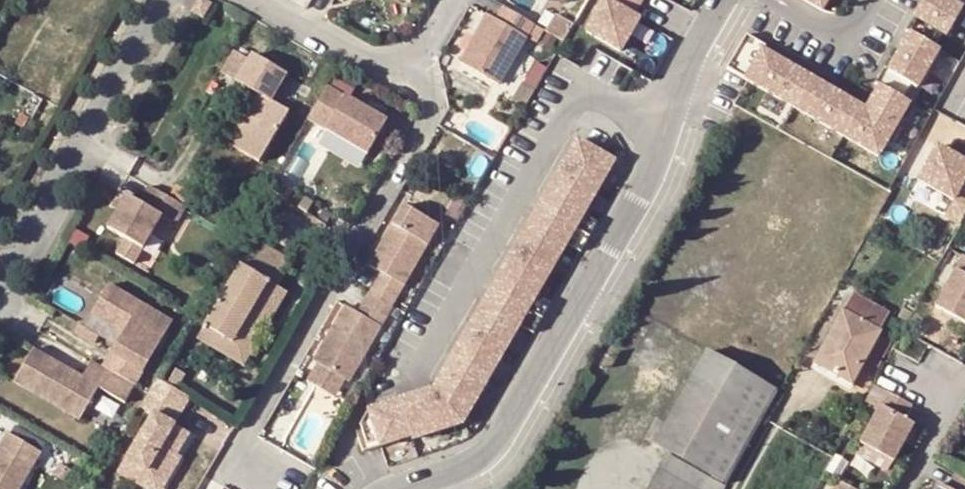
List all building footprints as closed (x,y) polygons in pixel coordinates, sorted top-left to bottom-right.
[(191,10),(202,17),(211,2),(207,0),(197,0),(191,10)] [(586,30),(620,49),(639,17),(632,14),(640,0),(604,0),(586,30)] [(747,36),(728,70),(880,157),(903,116),(892,110),(900,96),(905,99),(912,86),(917,89),(940,49),(936,46),(943,33),(948,36),(964,9),(958,6),(962,0),(925,0),(907,32),(911,34),(889,73),(885,70),(876,85),(881,88),(873,102),(879,105),(873,114),(812,80),(813,79),(798,70),(798,72),(764,52),(767,47),(747,36)] [(821,10),(826,0),(803,0),(821,10)] [(537,23),(508,6),(500,19),(488,11),(461,59),(501,83),(529,37),(537,23)] [(555,9),(544,27),(565,39),(575,22),(555,9)] [(544,27),(537,23),(529,37),(536,41),(544,27)] [(251,58),(236,49),(224,69),(261,91),(232,140),(262,158),(291,108),(272,97),(287,71),(255,52),(251,58)] [(798,70),(813,79),(815,76),(800,67),(798,70)] [(388,120),(329,85),(319,102),(335,112),(326,127),(369,152),(388,120)] [(41,99),(30,93),(18,111),(29,118),(41,99)] [(917,106),(905,99),(900,96),(892,110),(903,116),(909,120),(917,106)] [(335,112),(319,102),(310,117),(326,127),(335,112)] [(427,389),(368,409),(371,419),(359,423),(369,449),(410,435),(412,439),(462,422),(520,323),(534,331),(551,302),(537,293),(567,241),(581,250),(598,220),(584,212),(615,160),(579,138),(438,381),(439,384),(429,391),(427,389)] [(964,215),(964,186),(962,184),(964,179),(964,160),(938,145),(919,179),(954,199),(945,215),(961,223),(964,215)] [(186,204),(151,184),(141,201),(127,194),(109,226),(125,236),(115,252),(134,263),(143,246),(162,214),(170,219),(178,218),(186,204)] [(289,196),(270,185),(266,192),(285,202),(289,196)] [(303,200),(297,210),(306,215),(312,205),(303,200)] [(372,265),(384,272),(373,291),(395,304),(441,224),(407,205),(372,265)] [(233,341),(253,307),(262,312),(278,286),(293,259),(256,238),(205,326),(233,341)] [(961,261),(934,310),(964,327),(964,263),(961,261)] [(173,319),(109,283),(98,302),(130,320),(118,342),(104,365),(137,384),(173,319)] [(395,304),(373,291),(361,312),(350,305),(318,359),(322,361),(348,377),(352,379),(395,304)] [(851,384),(866,357),(881,331),(878,329),(888,311),(854,294),(845,311),(841,310),(813,363),(851,384)] [(130,320),(98,302),(85,323),(118,342),(130,320)] [(881,331),(866,357),(882,366),(897,340),(881,331)] [(104,365),(93,359),(83,375),(35,348),(16,381),(80,419),(100,386),(127,401),(137,384),(104,365)] [(763,420),(779,392),(707,350),(655,442),(728,484),(763,420)] [(348,377),(322,361),(311,380),(338,395),(348,377)] [(186,374),(177,369),(168,383),(177,389),(186,374)] [(158,377),(149,391),(141,405),(154,413),(128,459),(166,482),(178,462),(174,459),(190,433),(175,424),(191,397),(177,389),(168,383),(158,377)] [(910,407),(886,394),(859,444),(891,463),(912,426),(903,420),(910,407)] [(42,452),(10,433),(0,449),(0,488),(20,488),(42,452)] [(726,488),(666,454),(647,488),(725,488),(726,488)] [(128,459),(120,472),(149,488),(162,488),(166,482),(128,459)] [(955,473),(947,488),(964,488),(964,479),(955,473)]
